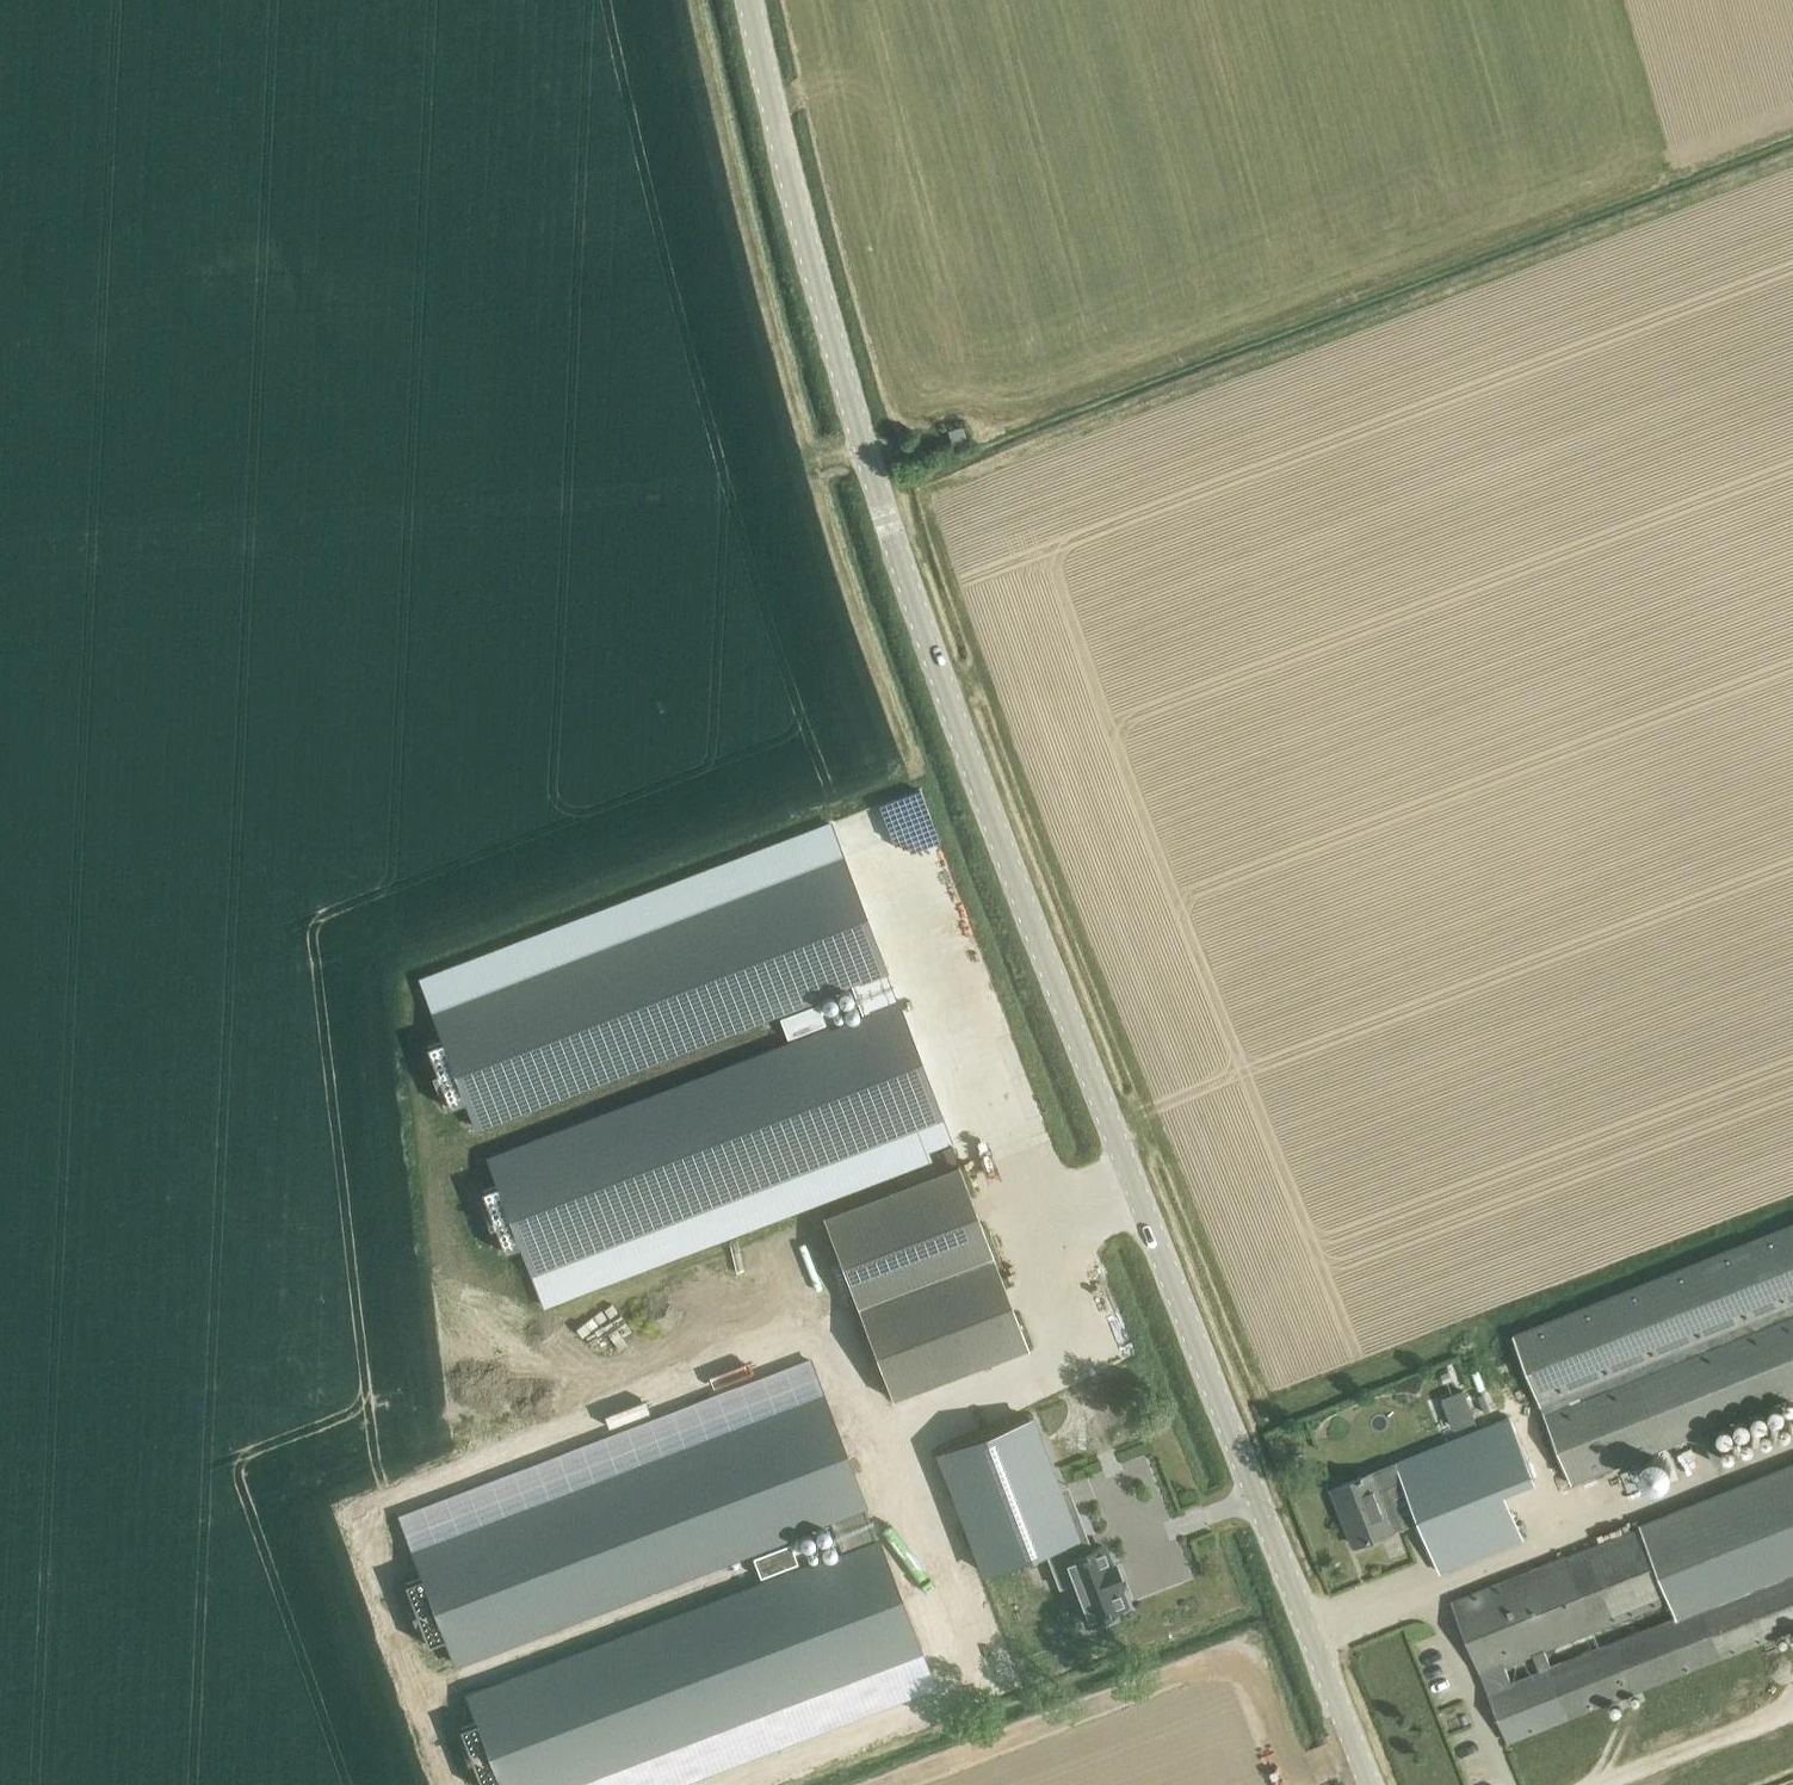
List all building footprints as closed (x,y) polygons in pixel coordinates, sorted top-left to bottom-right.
[(950,430),(954,443),(967,439),(963,426),(950,430)] [(843,857),(435,1012),(479,1127),(853,985),(886,972),(843,857)] [(864,1015),(490,1157),(534,1270),(941,1116),(886,972),(853,985),(864,1015)] [(819,1003),(781,1018),(789,1038),(827,1024),(819,1003)] [(824,1216),(893,1399),(1029,1347),(960,1164),(824,1216)] [(1573,1483),(1792,1395),(1792,1223),(1514,1334),(1573,1483)] [(938,1677),(833,1361),(402,1511),(455,1660),(853,1531),(864,1566),(464,1701),(494,1784),(637,1784),(938,1677)] [(1034,1415),(940,1451),(986,1572),(1046,1549),(1060,1586),(1071,1582),(1087,1625),(1118,1613),(1116,1608),(1130,1603),(1107,1542),(1093,1547),(1069,1483),(1061,1486),(1034,1415)] [(1480,1427),(1396,1460),(1440,1573),(1525,1539),(1480,1427)] [(1641,1524),(1642,1527),(1569,1556),(1475,1593),(1453,1602),(1481,1674),(1491,1670),(1498,1688),(1488,1691),(1508,1741),(1531,1732),(1792,1628),(1792,1464),(1641,1524)] [(1372,1472),(1334,1488),(1356,1545),(1405,1526),(1389,1486),(1379,1490),(1372,1472)]
